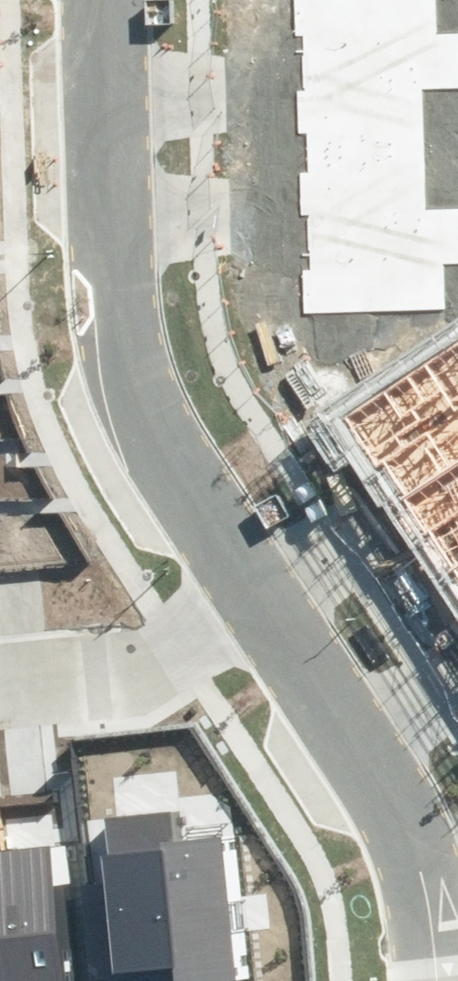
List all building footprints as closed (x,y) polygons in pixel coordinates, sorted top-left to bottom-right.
[(427,91),(457,90),(457,35),(434,35),(433,0),(291,0),(296,97),(427,91)] [(298,157),(429,152),(427,91),(296,97),(298,157)] [(301,217),(431,212),(429,152),(298,157),(301,217)] [(301,217),(305,317),(447,312),(446,269),(457,269),(457,211),(431,212),(301,217)] [(345,418),(395,495),(457,454),(457,345),(345,418)] [(395,495),(445,572),(457,563),(457,454),(395,495)] [(445,572),(457,591),(457,563),(445,572)] [(103,818),(107,855),(100,856),(113,974),(172,967),(173,980),(233,980),(236,980),(220,836),(174,841),(171,811),(103,818)] [(2,851),(16,980),(64,980),(49,846),(2,851)] [(0,851),(0,980),(16,980),(2,851),(0,851)]
